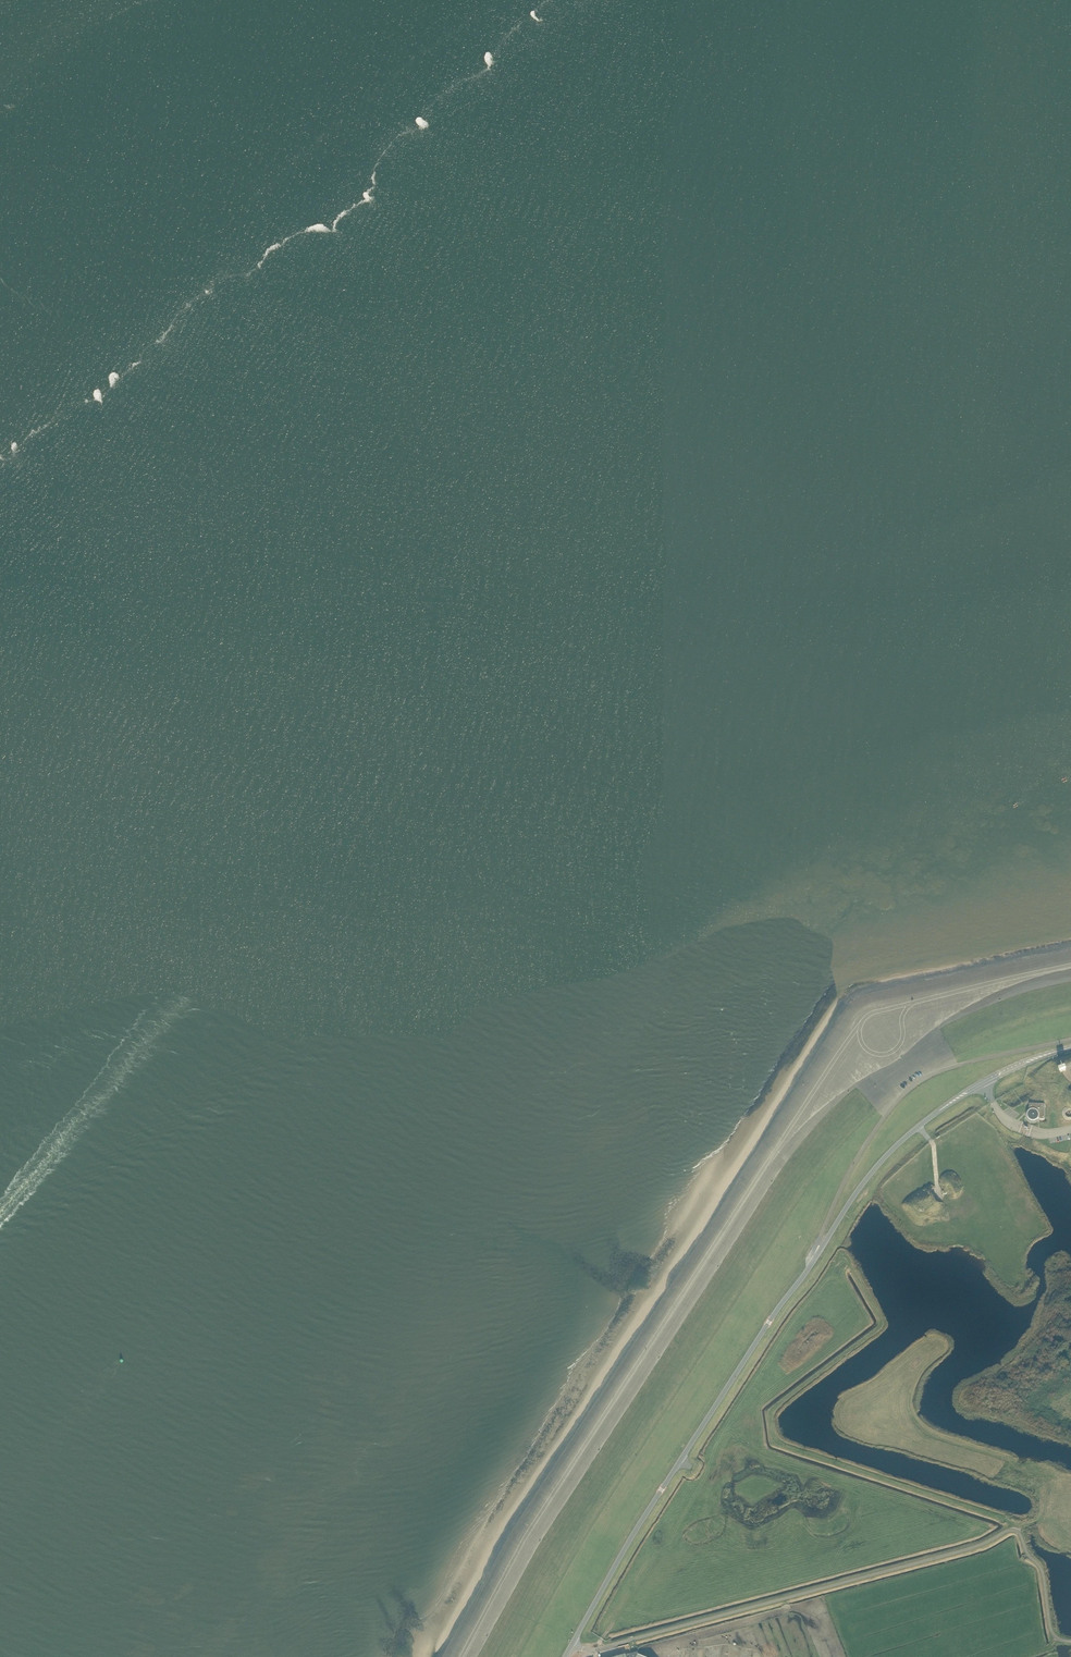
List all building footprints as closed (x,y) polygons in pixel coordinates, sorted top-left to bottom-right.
[(1045,1120),(1045,1104),(1029,1104),(1029,1109),(1031,1109),(1031,1110),(1030,1110),(1029,1111),(1029,1112),(1028,1113),(1027,1114),(1027,1115),(1027,1116),(1027,1117),(1028,1118),(1028,1119),(1029,1120),(1030,1120),(1031,1121),(1032,1121),(1033,1122),(1034,1122),(1035,1121),(1036,1121),(1037,1120),(1038,1119),(1039,1119),(1039,1118),(1040,1118),(1040,1120),(1045,1120)]
